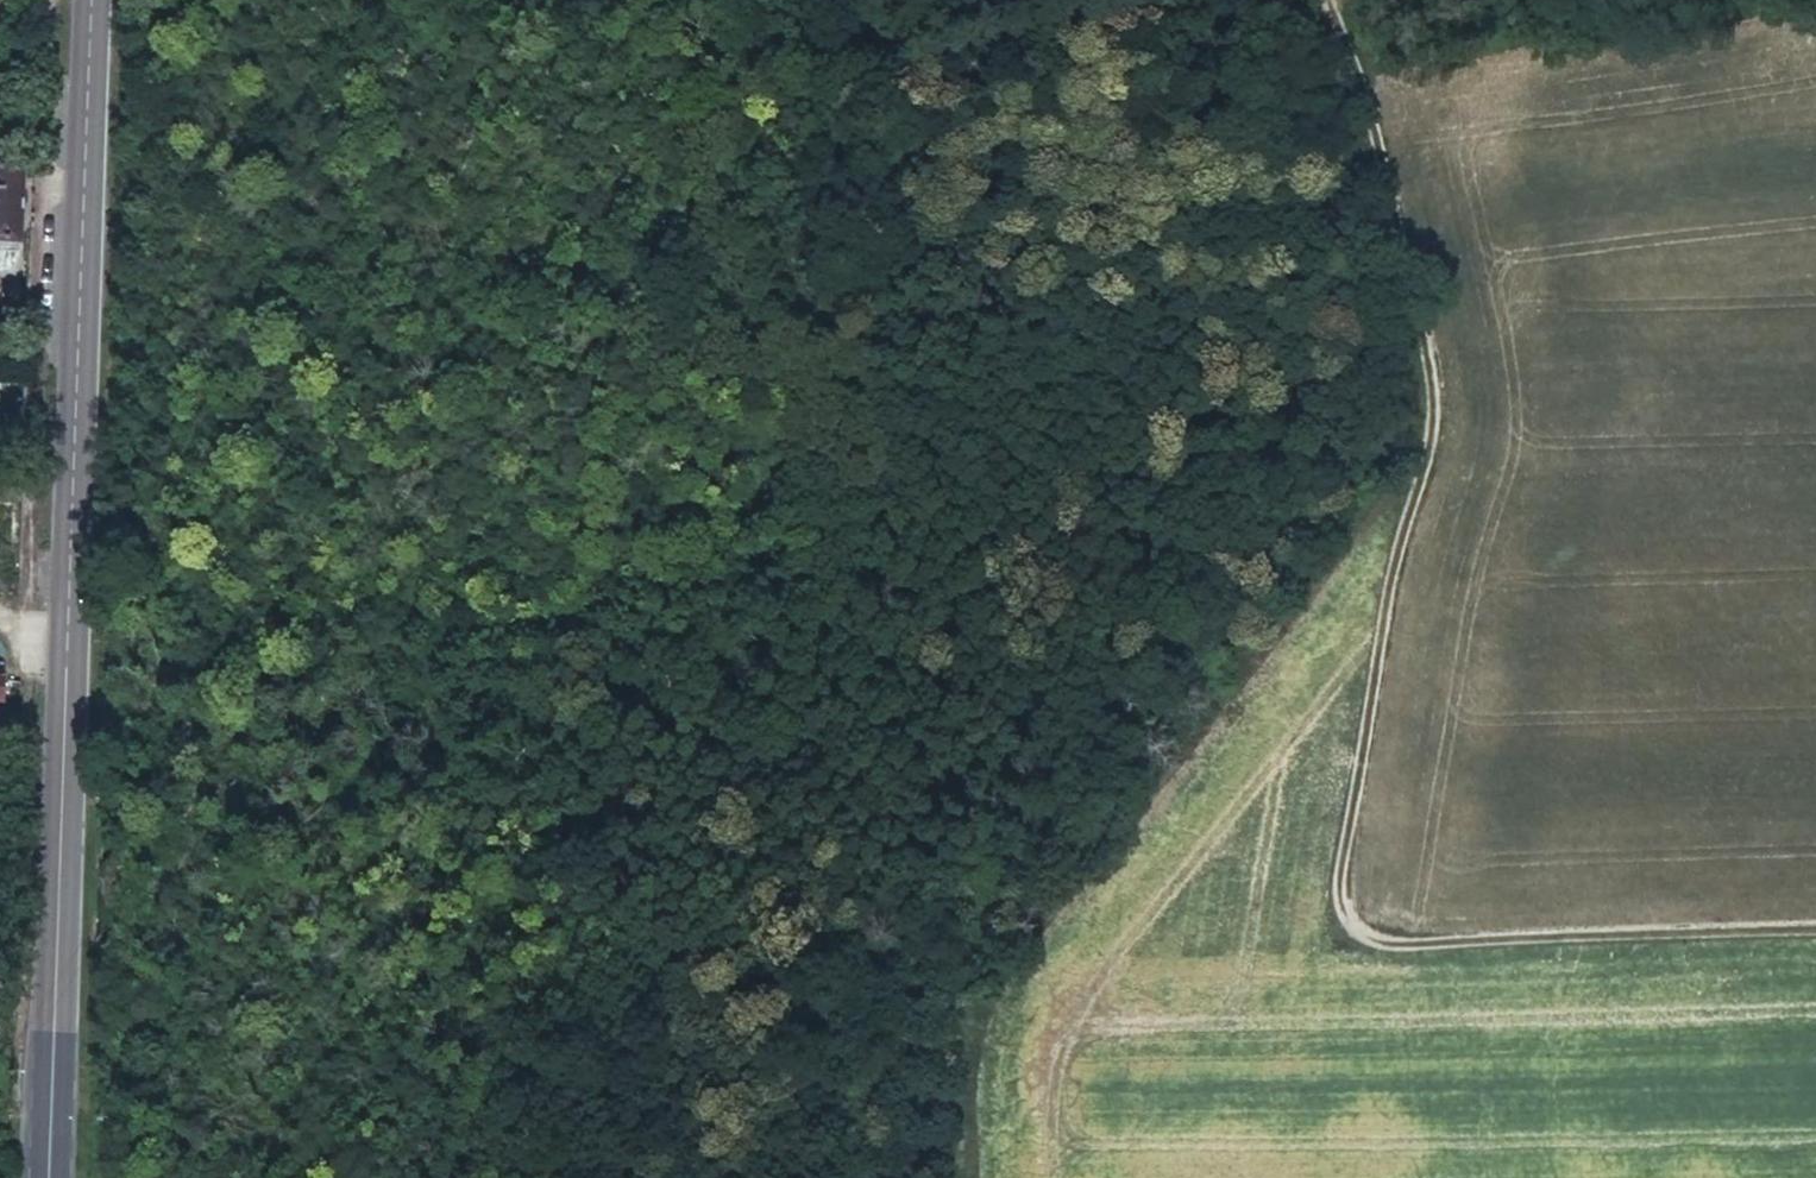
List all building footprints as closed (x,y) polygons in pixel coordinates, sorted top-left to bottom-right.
[(13,164),(0,163),(0,234),(8,235),(13,164)]
